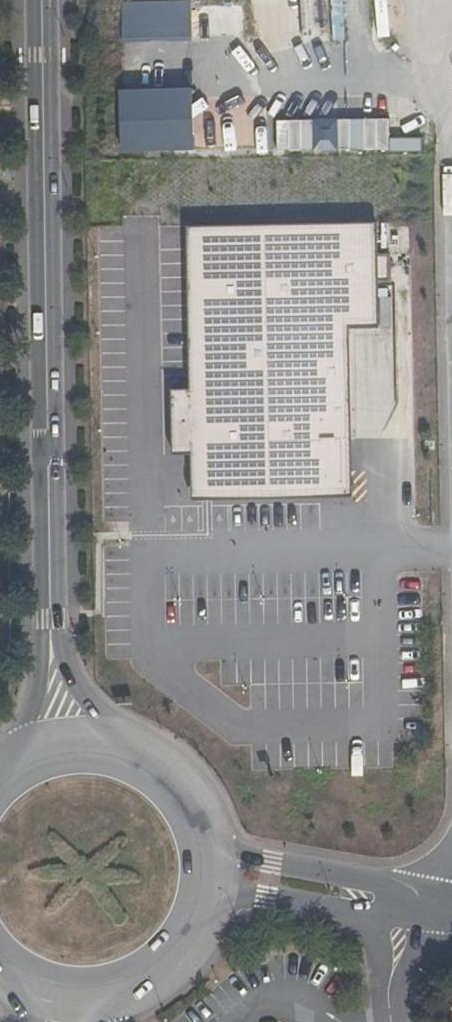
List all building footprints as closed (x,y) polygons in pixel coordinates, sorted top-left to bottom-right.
[(191,2),(122,3),(123,39),(191,38),(191,2)] [(191,89),(119,91),(120,151),(192,149),(191,89)] [(187,360),(189,465),(199,465),(347,463),(347,433),(408,432),(403,219),(185,223),(187,360)]
